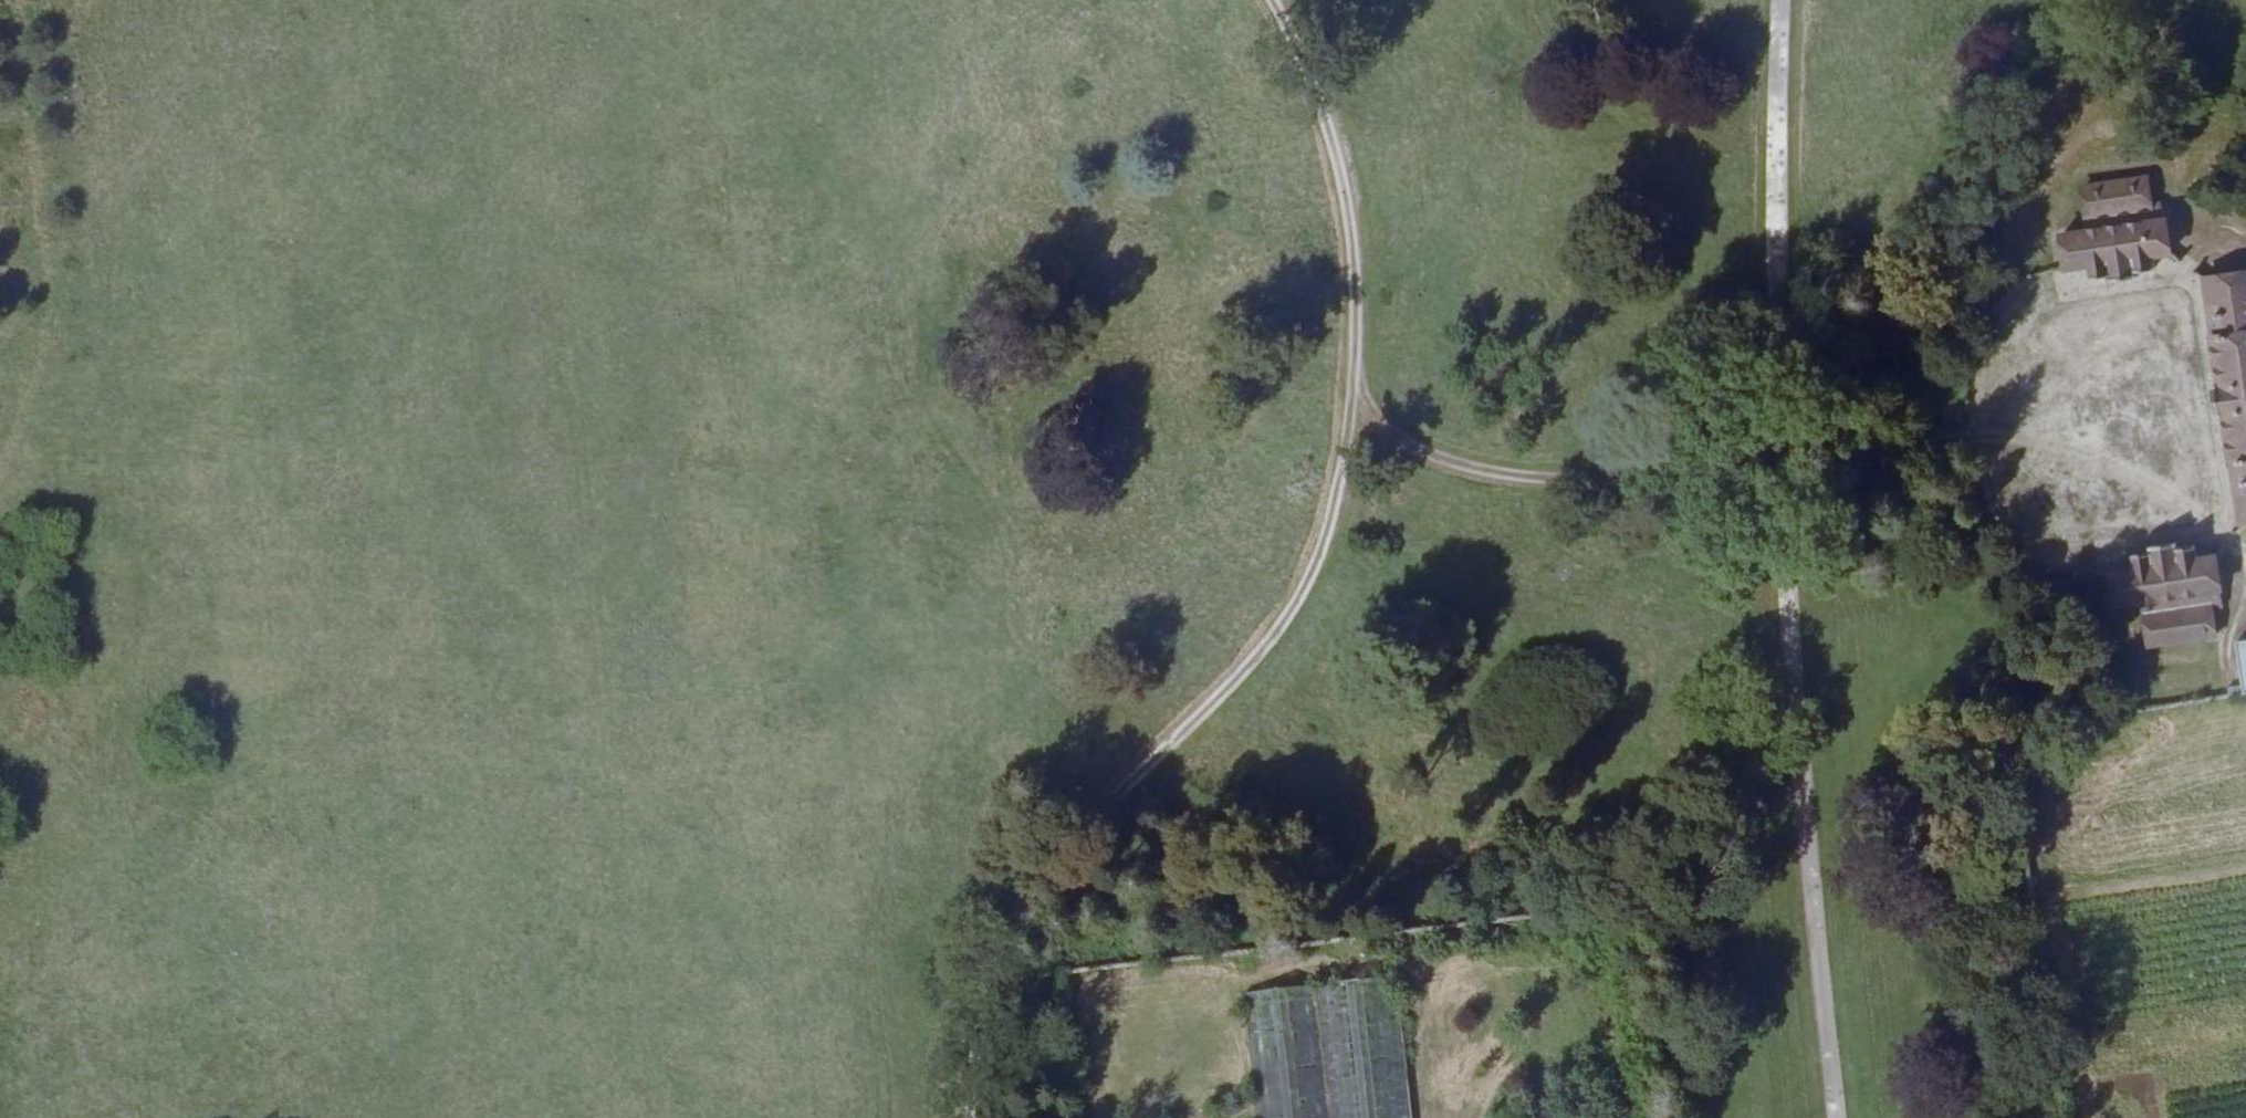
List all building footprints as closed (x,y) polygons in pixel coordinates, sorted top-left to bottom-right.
[(2168,257),(2186,254),(2183,222),(2180,222),(2178,208),(2169,210),(2164,180),(2125,186),(2125,189),(2099,192),(2105,233),(2077,237),(2083,271),(2105,267),(2107,280),(2125,277),(2126,282),(2152,278),(2151,272),(2170,269),(2168,257)] [(2222,279),(2239,387),(2233,389),(2237,420),(2245,420),(2245,423),(2245,275),(2222,279)] [(2239,591),(2241,590),(2236,559),(2217,561),(2215,549),(2196,552),(2196,547),(2168,551),(2169,556),(2151,559),(2153,572),(2134,574),(2138,610),(2166,605),(2174,646),(2199,641),(2199,644),(2238,636),(2232,606),(2241,605),(2239,591)] [(1416,1105),(1447,1102),(1431,976),(1329,988),(1348,1117),(1417,1117),(1416,1105)] [(1281,994),(1295,1117),(1348,1117),(1329,988),(1281,994)]
